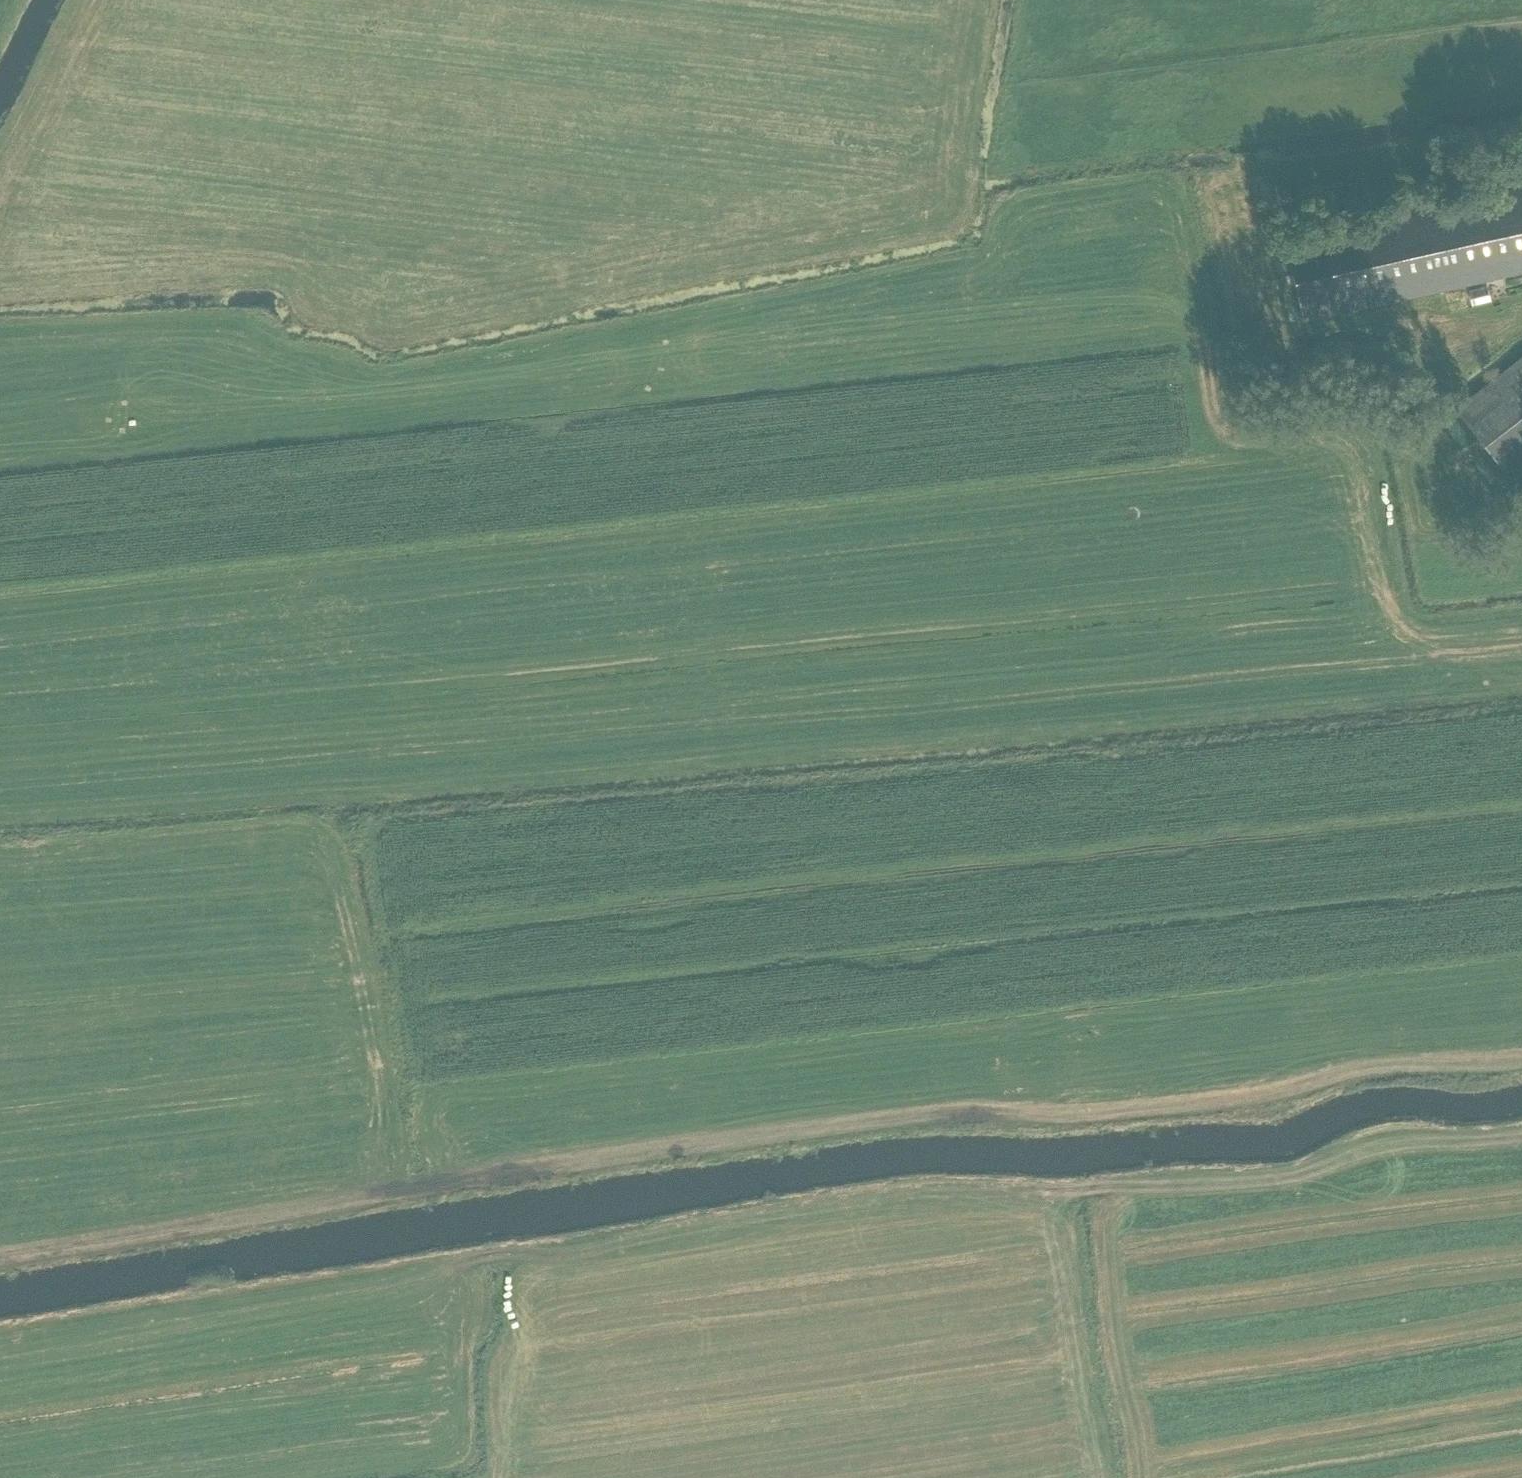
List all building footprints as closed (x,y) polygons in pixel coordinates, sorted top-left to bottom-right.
[(1521,269),(1521,186),(1286,240),(1303,318),(1521,269)] [(1521,469),(1521,357),(1455,409),(1510,478),(1521,469)]
